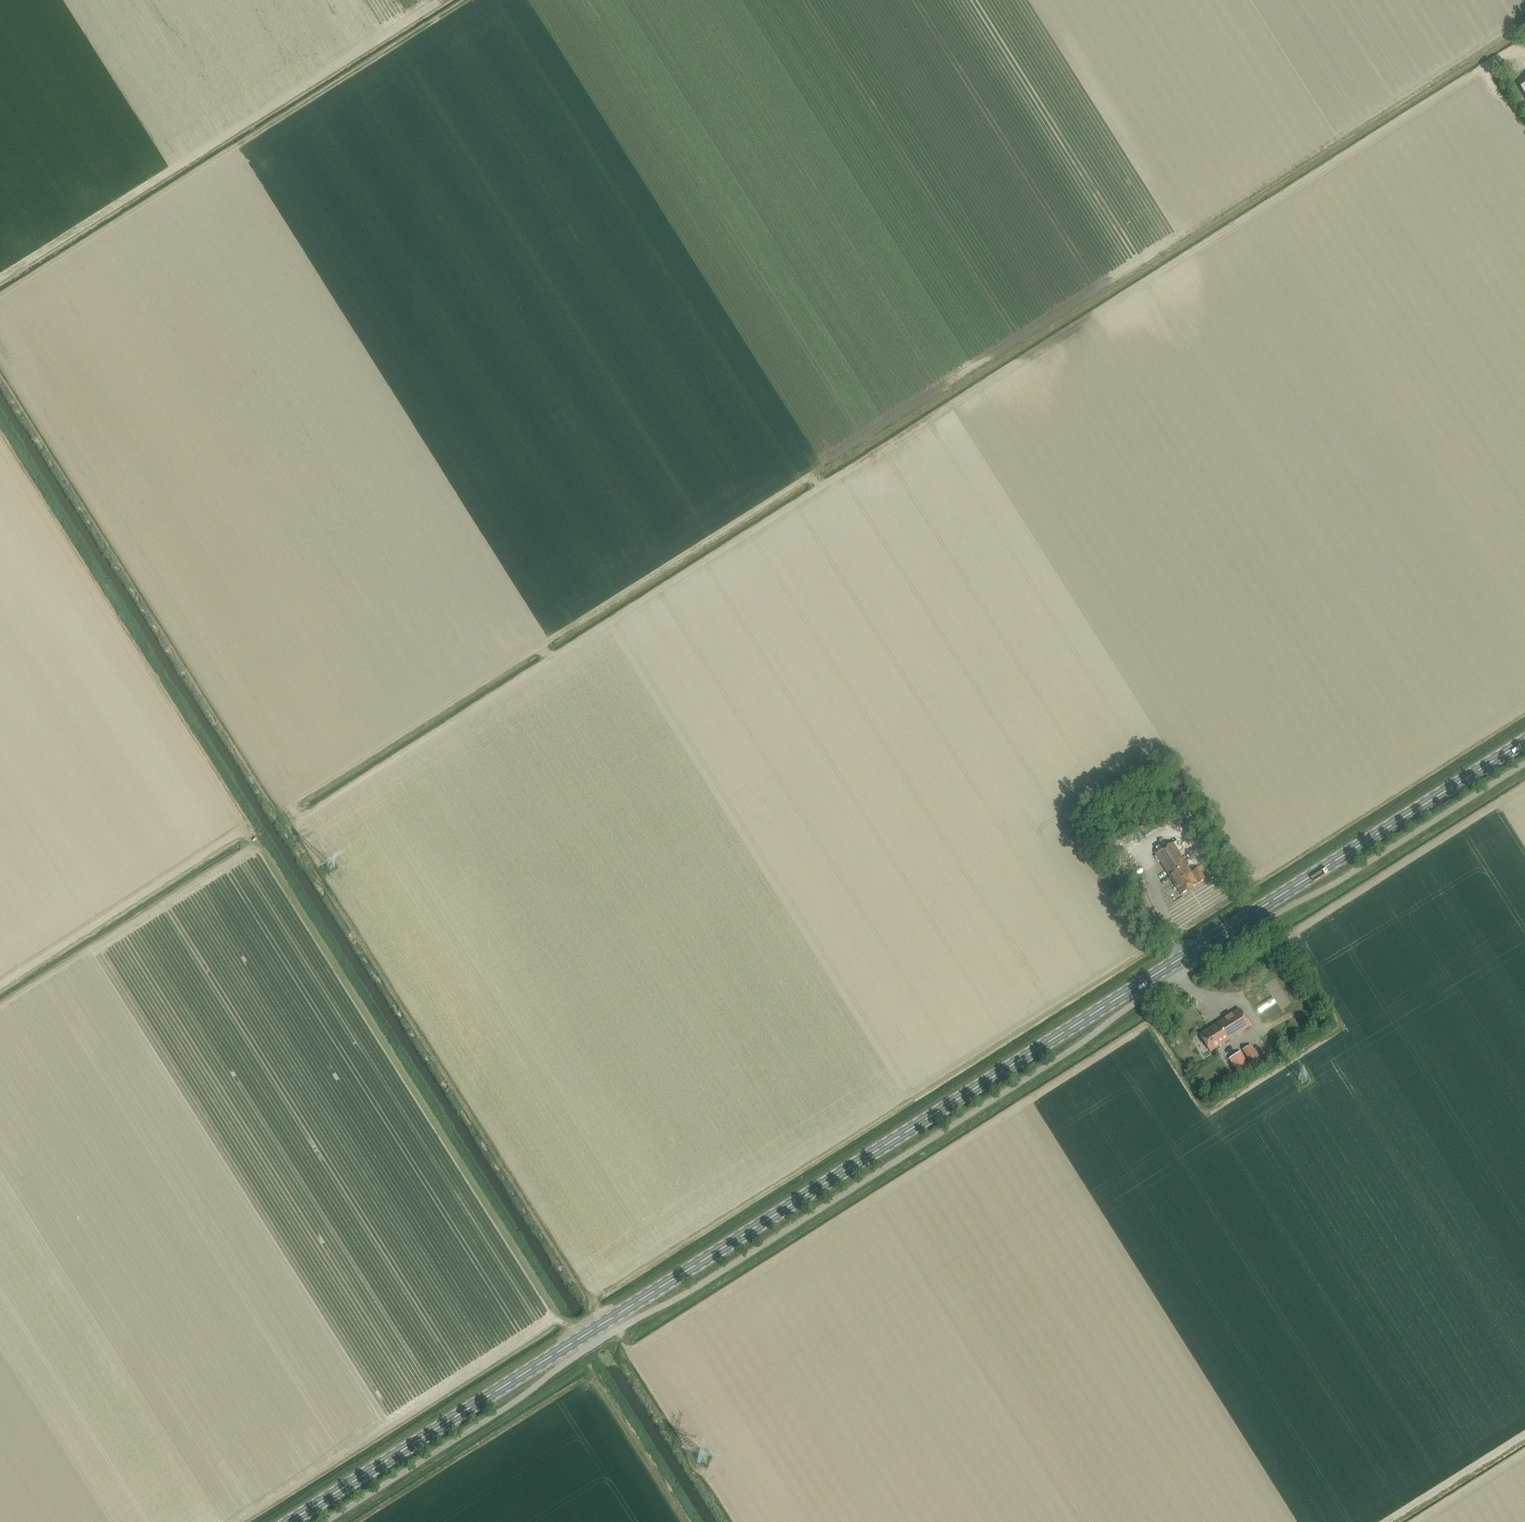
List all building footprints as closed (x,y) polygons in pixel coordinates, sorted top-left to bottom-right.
[(1509,65),(1516,71),(1521,66),(1514,60),(1509,65)] [(1146,839),(1164,828),(1157,818),(1140,829),(1146,839)] [(1191,873),(1173,844),(1156,854),(1181,894),(1205,880),(1198,869),(1191,873)] [(1130,894),(1144,885),(1139,877),(1125,886),(1130,894)] [(1240,1010),(1200,1035),(1210,1052),(1250,1027),(1240,1010)] [(1252,1065),(1259,1060),(1250,1045),(1243,1050),(1252,1065)] [(1238,1073),(1249,1066),(1240,1052),(1229,1059),(1238,1073)]
